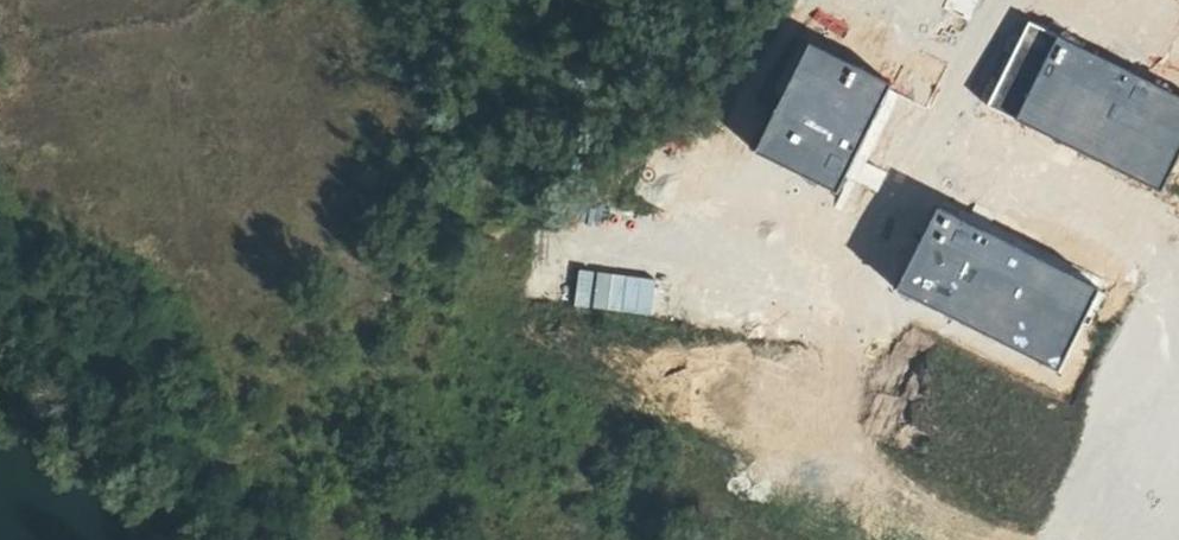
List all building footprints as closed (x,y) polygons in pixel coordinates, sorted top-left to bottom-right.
[(1031,21),(991,107),(1161,189),(1178,152),(1178,95),(1031,21)] [(838,193),(889,81),(812,43),(756,151),(838,193)] [(1098,288),(938,208),(897,291),(1058,373),(1098,288)]
